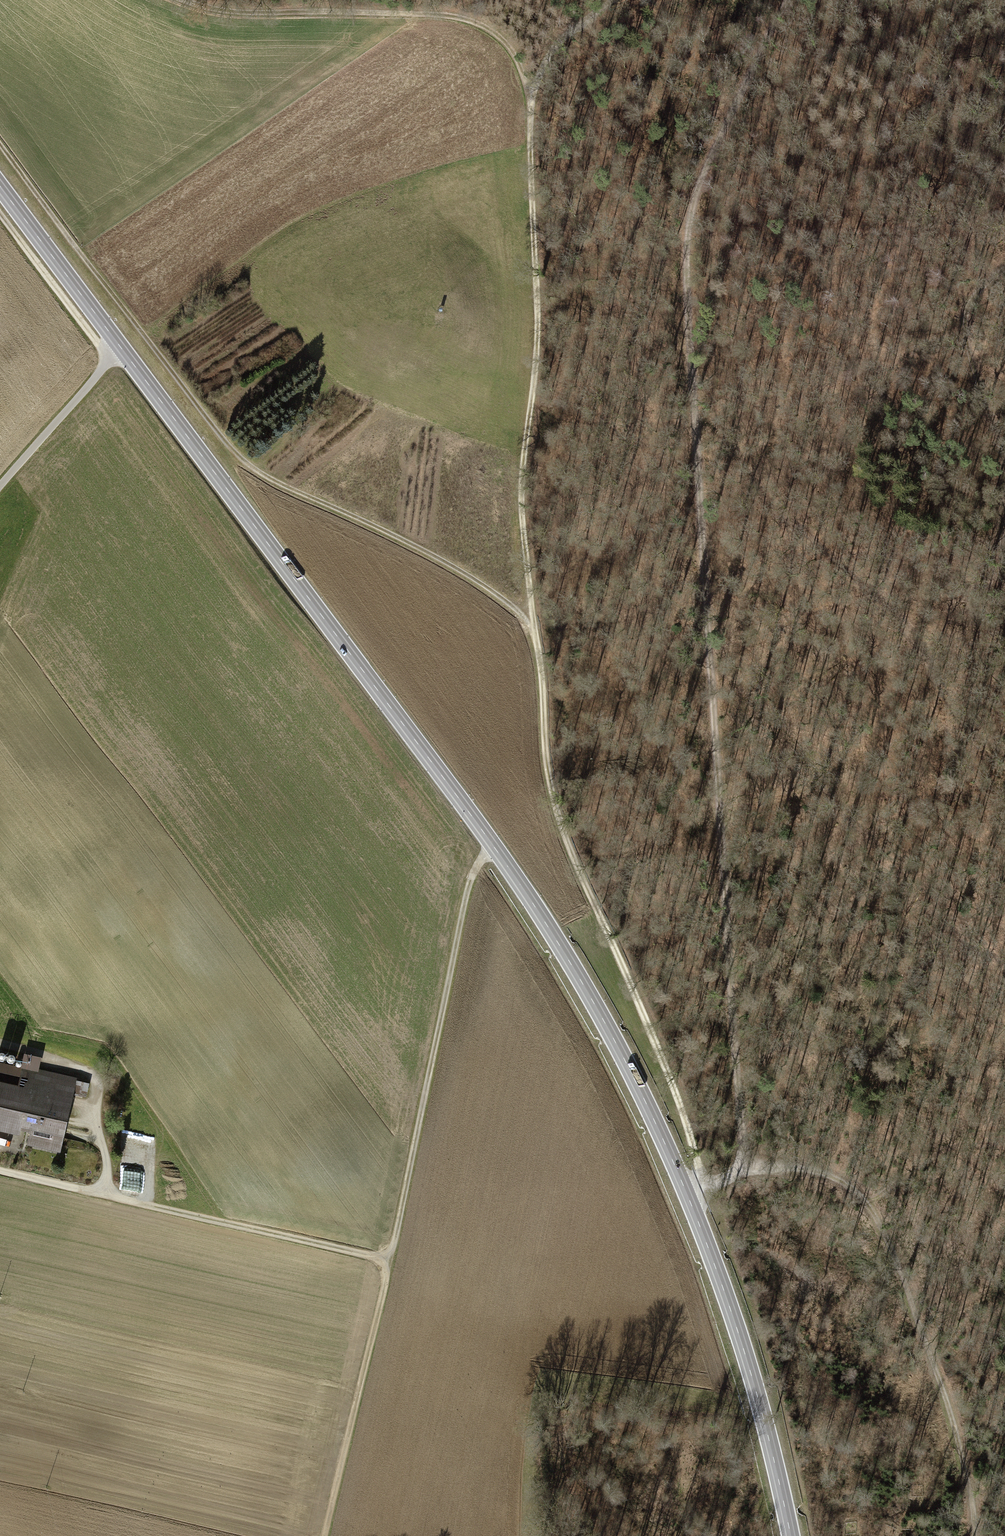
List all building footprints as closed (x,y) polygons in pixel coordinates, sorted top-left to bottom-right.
[(52,1144),(63,1092),(77,1095),(80,1081),(14,1067),(11,1083),(0,1081),(0,1134),(52,1144)]
